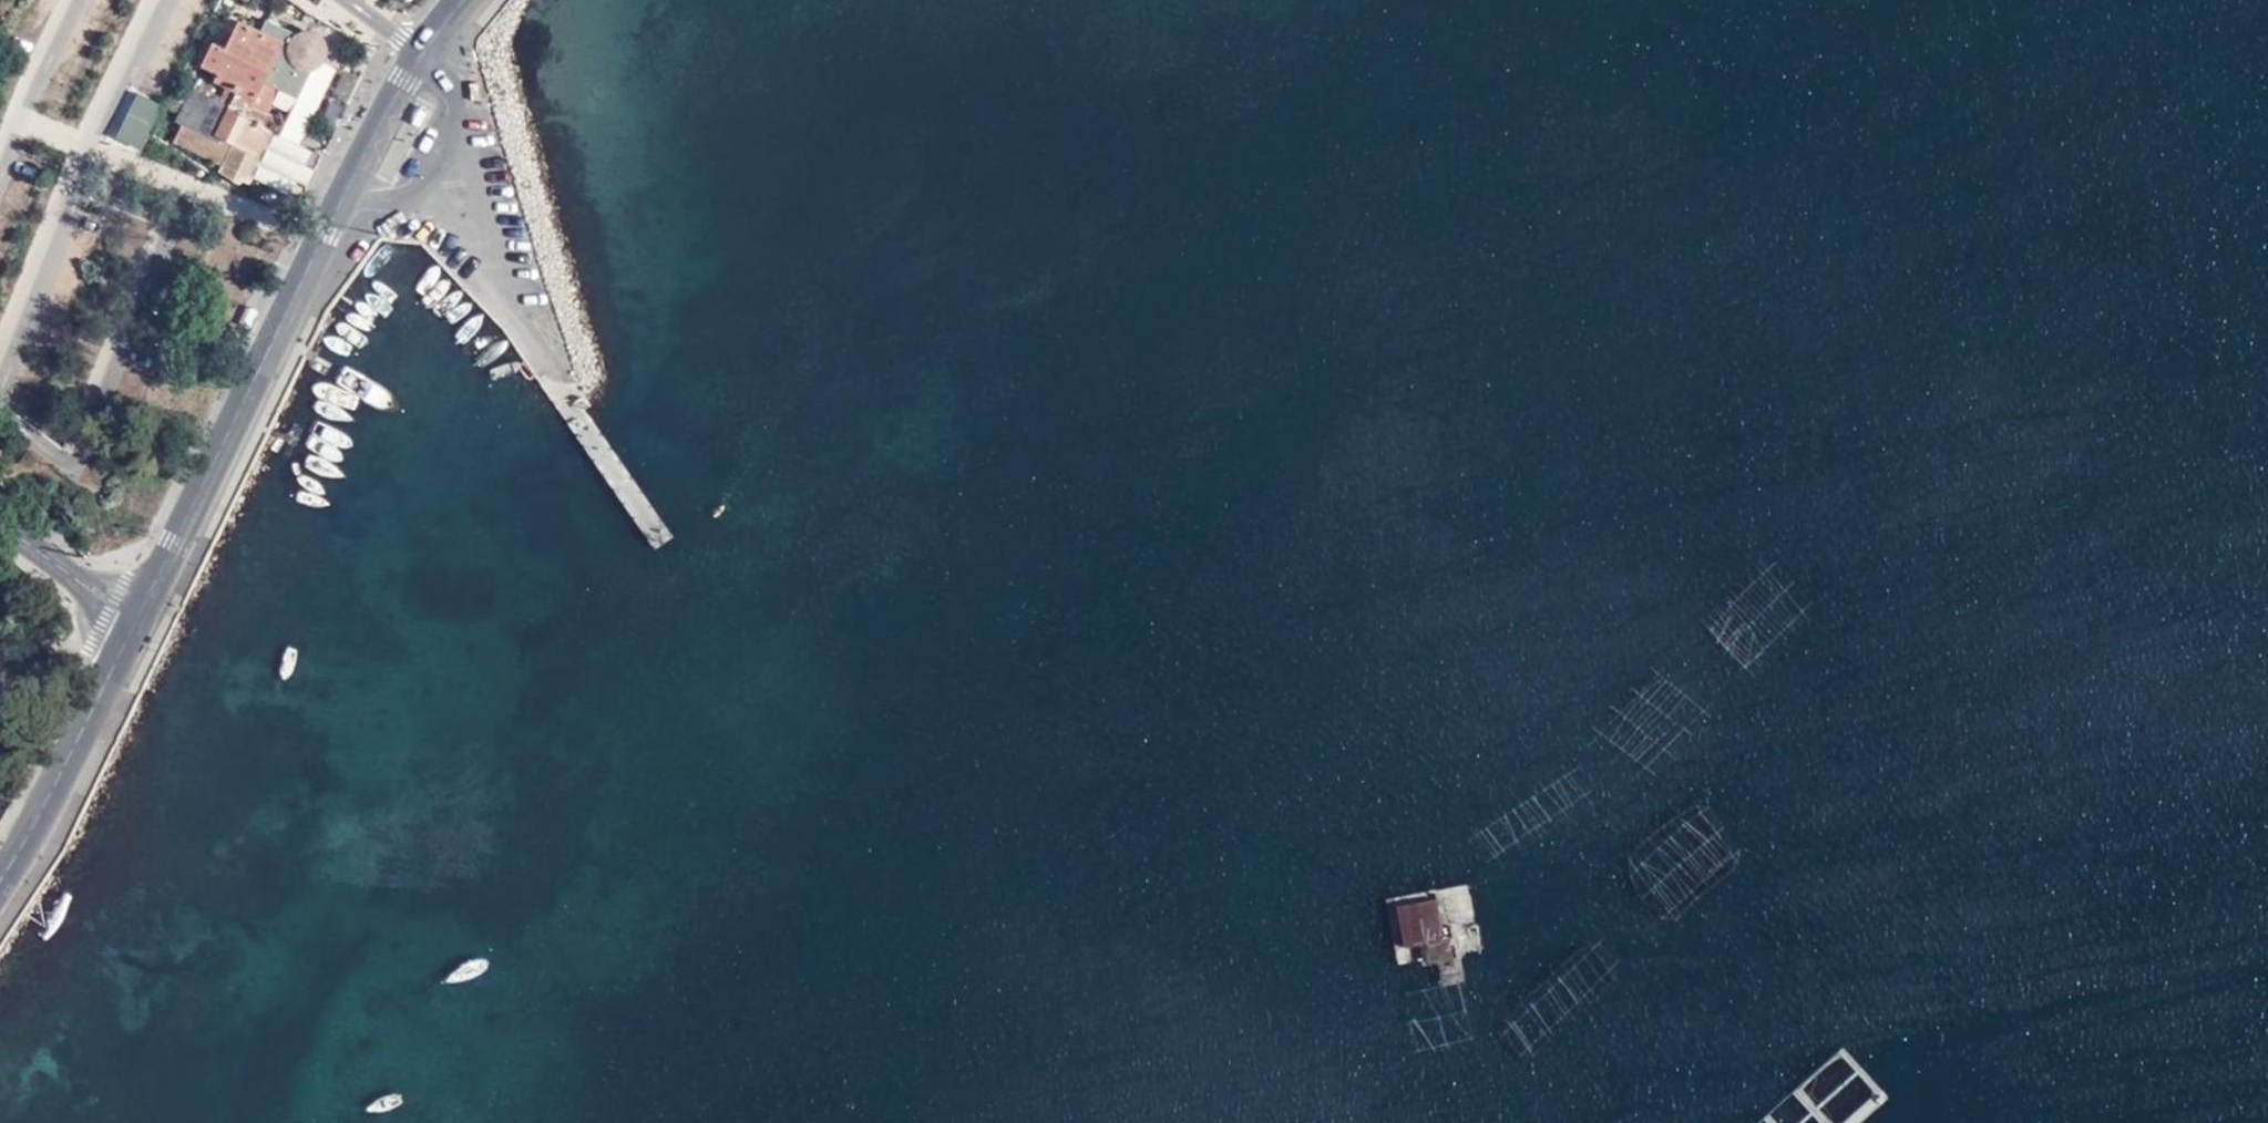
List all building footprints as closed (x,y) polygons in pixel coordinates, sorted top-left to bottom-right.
[(181,116),(232,145),(240,130),(246,120),(252,106),(263,112),(277,88),(298,99),(312,73),(314,72),(317,71),(319,69),(321,67),(322,66),(324,64),(325,61),(326,59),(327,56),(326,53),(327,51),(326,48),(325,46),(324,43),(323,42),(321,40),(320,39),(318,37),(316,36),(314,34),(311,34),(309,34),(306,34),(303,34),(300,35),(298,36),(296,37),(293,39),(292,41),(290,43),(295,33),(270,21),(263,34),(239,23),(226,47),(216,42),(205,63),(221,72),(217,81),(243,94),(234,113),(183,85),(178,96),(189,101),(181,116)] [(143,148),(164,102),(129,86),(107,132),(143,148)] [(272,133),(246,120),(240,130),(232,145),(218,172),(236,184),(243,182),(245,184),(250,176),(291,197),(297,184),(307,189),(316,171),(306,165),(312,152),(272,133)] [(1433,901),(1397,905),(1401,939),(1437,935),(1433,901)]
